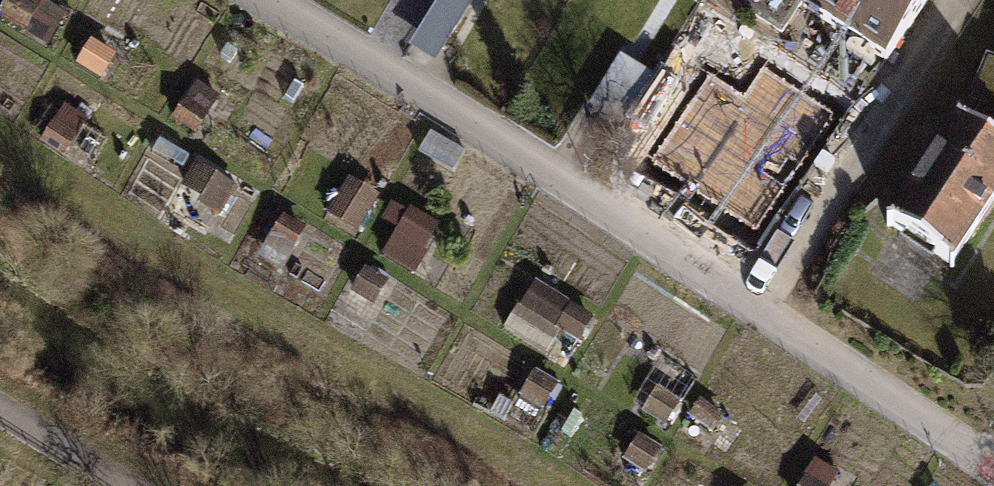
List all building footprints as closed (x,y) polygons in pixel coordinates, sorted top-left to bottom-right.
[(16,0),(10,0),(3,14),(55,39),(63,23),(16,0)] [(755,1),(791,24),(799,11),(888,69),(933,0),(755,0),(755,1)] [(653,79),(620,58),(585,112),(619,133),(653,79)] [(989,62),(975,100),(988,108),(971,133),(993,149),(993,63),(989,62)] [(756,228),(832,114),(763,68),(744,97),(711,75),(654,160),(756,228)] [(225,98),(201,84),(182,117),(206,131),(225,98)] [(84,128),(56,113),(39,144),(67,160),(84,128)] [(889,231),(956,277),(993,222),(993,149),(971,133),(961,126),(889,231)] [(241,187),(195,161),(179,189),(224,215),(241,187)] [(380,197),(349,179),(328,215),(360,233),(380,197)] [(441,225),(414,210),(392,249),(419,264),(441,225)] [(308,230),(287,218),(275,238),(297,250),(308,230)] [(386,280),(362,266),(345,295),(370,309),(386,280)] [(602,319),(538,283),(524,308),(588,345),(602,319)] [(559,387),(538,375),(523,401),(544,412),(559,387)] [(682,407),(659,394),(645,418),(668,431),(682,407)] [(725,416),(701,401),(689,420),(714,435),(725,416)] [(665,452),(644,440),(631,462),(652,474),(665,452)] [(820,461),(805,485),(841,485),(846,476),(820,461)]
